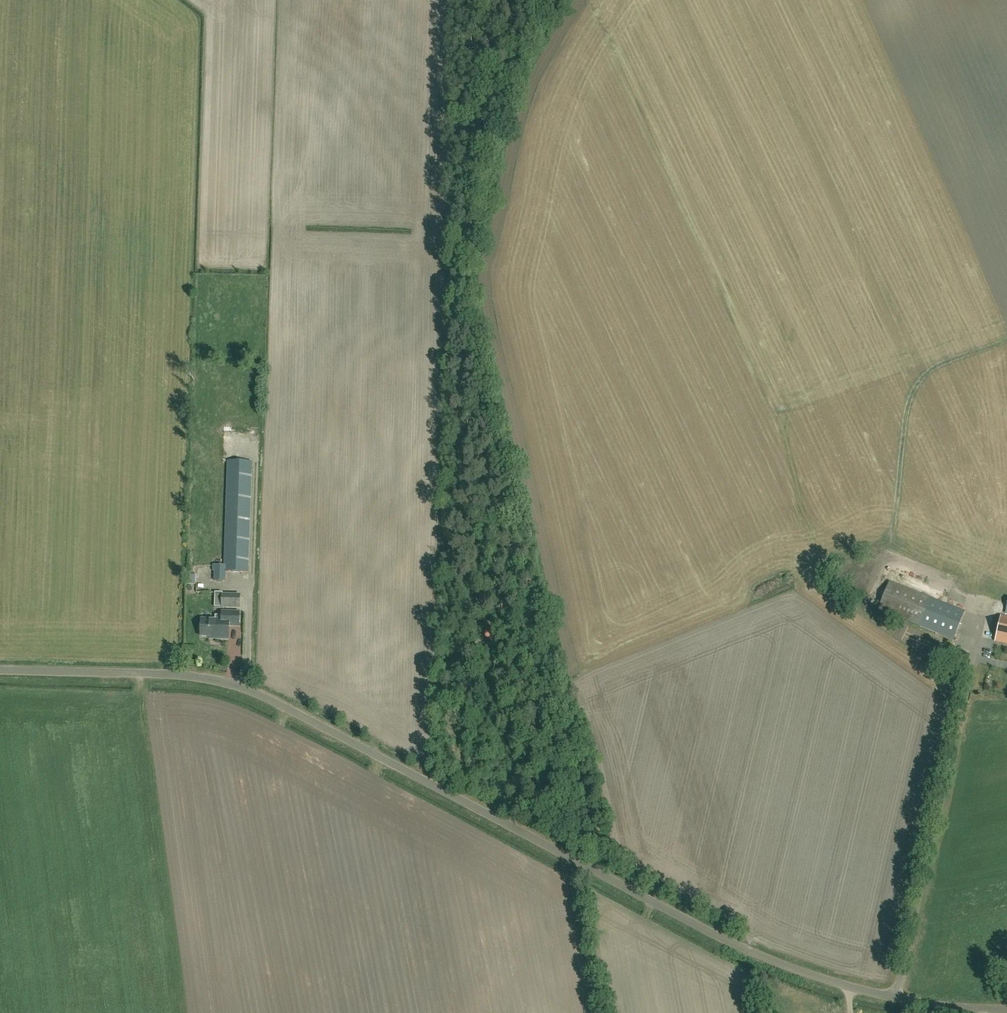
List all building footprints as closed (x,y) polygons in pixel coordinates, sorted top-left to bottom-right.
[(196,461),(192,571),(215,572),(215,581),(226,581),(226,572),(248,573),(252,463),(228,462),(224,566),(217,566),(220,462),(196,461)] [(889,582),(878,610),(953,640),(964,612),(889,582)] [(221,594),(221,595),(214,594),(214,607),(221,607),(221,608),(240,609),(241,594),(221,594)] [(239,613),(226,613),(221,613),(221,621),(201,620),(201,637),(209,638),(209,639),(228,639),(229,627),(239,627),(239,613)] [(1001,616),(995,642),(1006,644),(1006,617),(1001,616)] [(484,638),(497,640),(499,628),(486,626),(484,638)]
